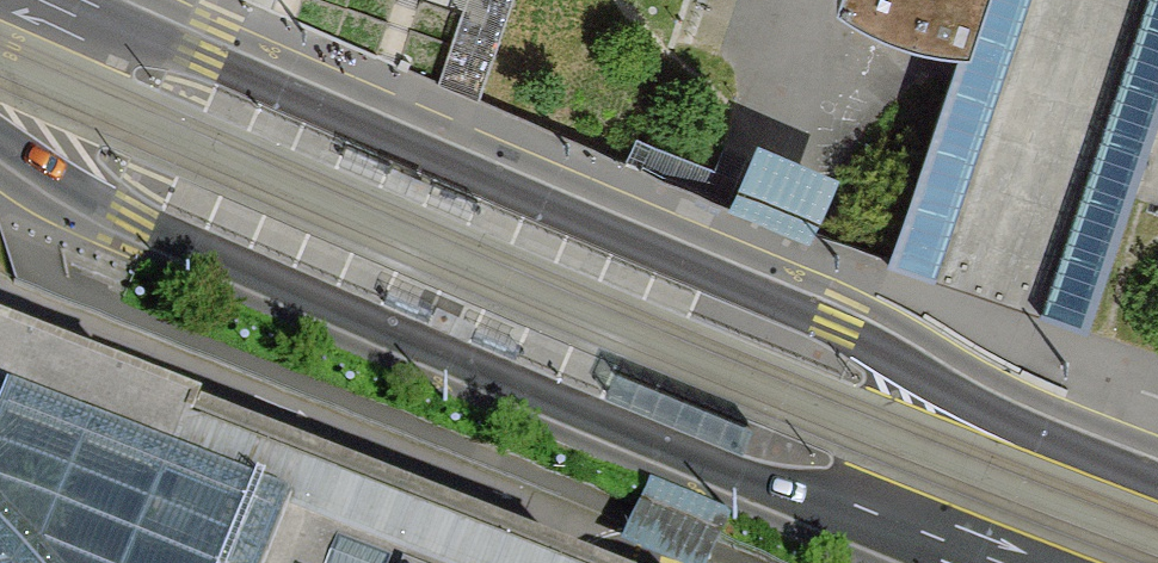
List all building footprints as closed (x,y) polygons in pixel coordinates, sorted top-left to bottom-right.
[(840,4),(905,34),(970,49),(987,0),(842,0),(840,4)] [(970,49),(895,262),(1088,327),(1133,198),(1157,206),(1157,0),(987,0),(970,49)] [(760,141),(731,208),(810,242),(838,175),(805,163),(760,141)] [(0,375),(0,562),(471,562),(0,375)] [(731,512),(647,481),(630,527),(714,558),(731,512)]
